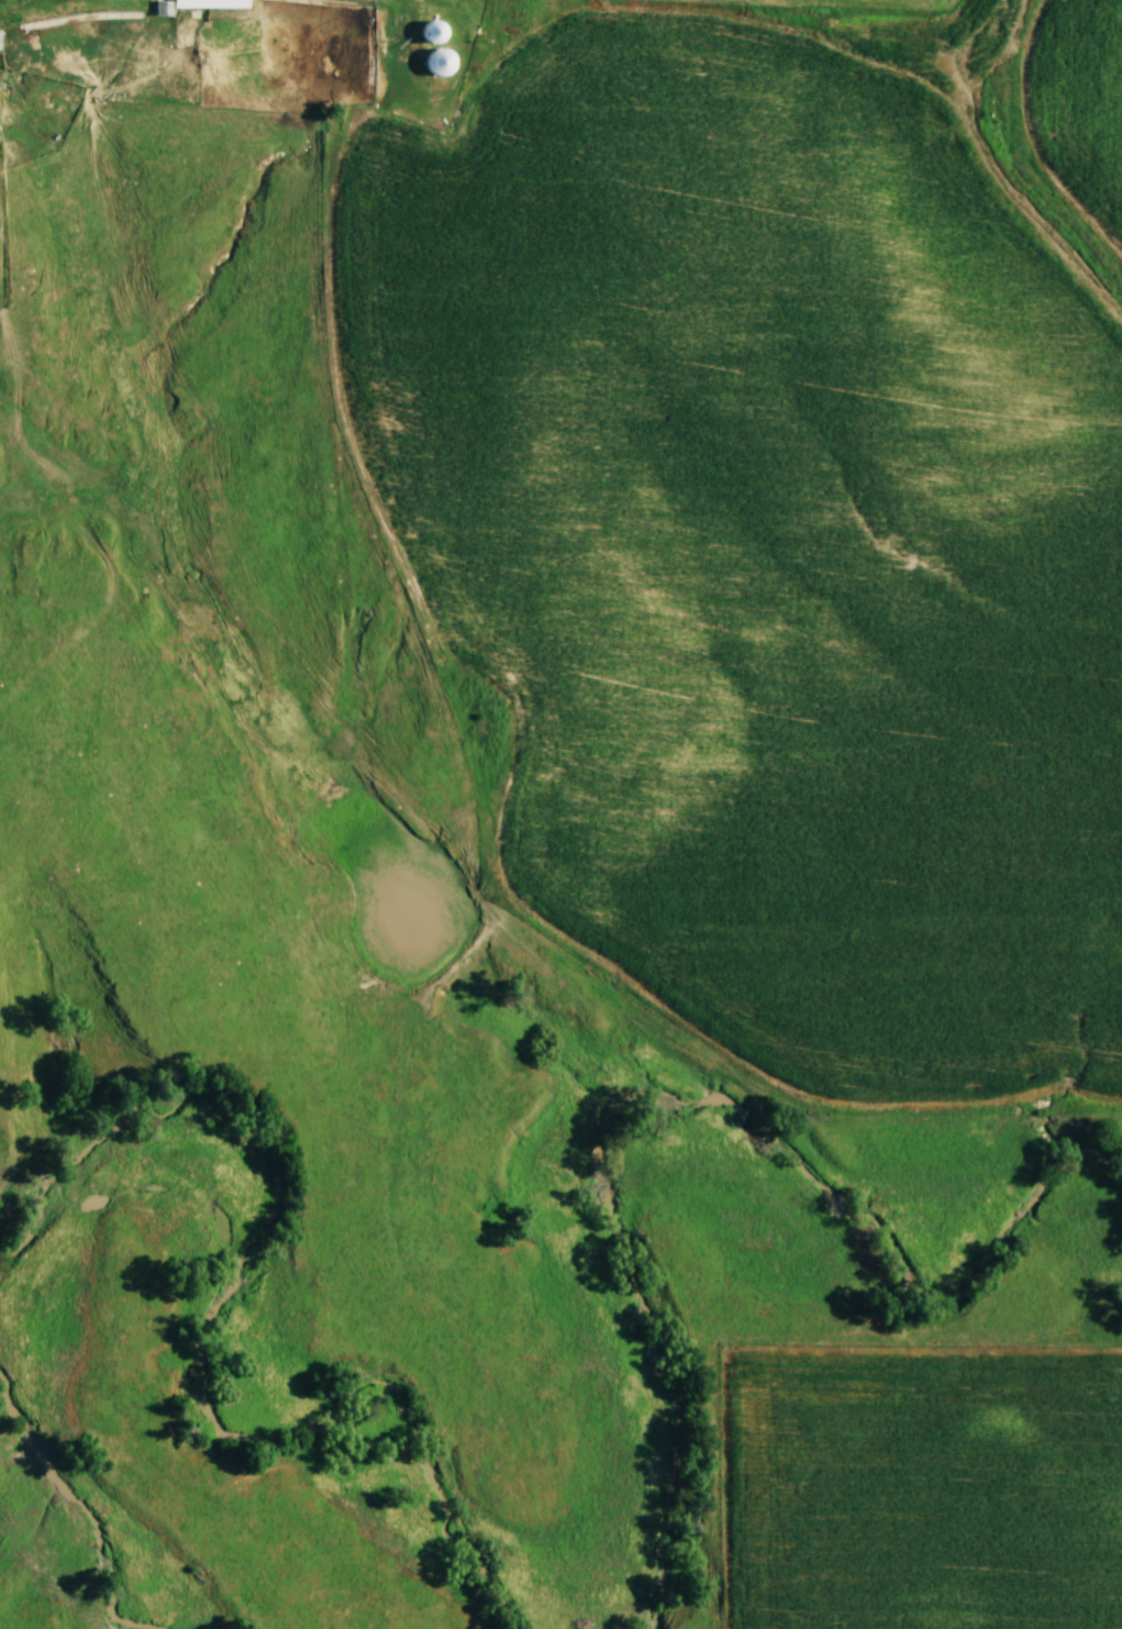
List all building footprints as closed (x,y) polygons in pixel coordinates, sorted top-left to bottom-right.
[(174,9),(252,9),(252,0),(174,0),(174,1),(158,1),(158,15),(174,15),(174,9)] [(447,43),(447,23),(429,23),(429,43),(447,43)] [(457,68),(444,48),(428,58),(441,78),(457,68)]
